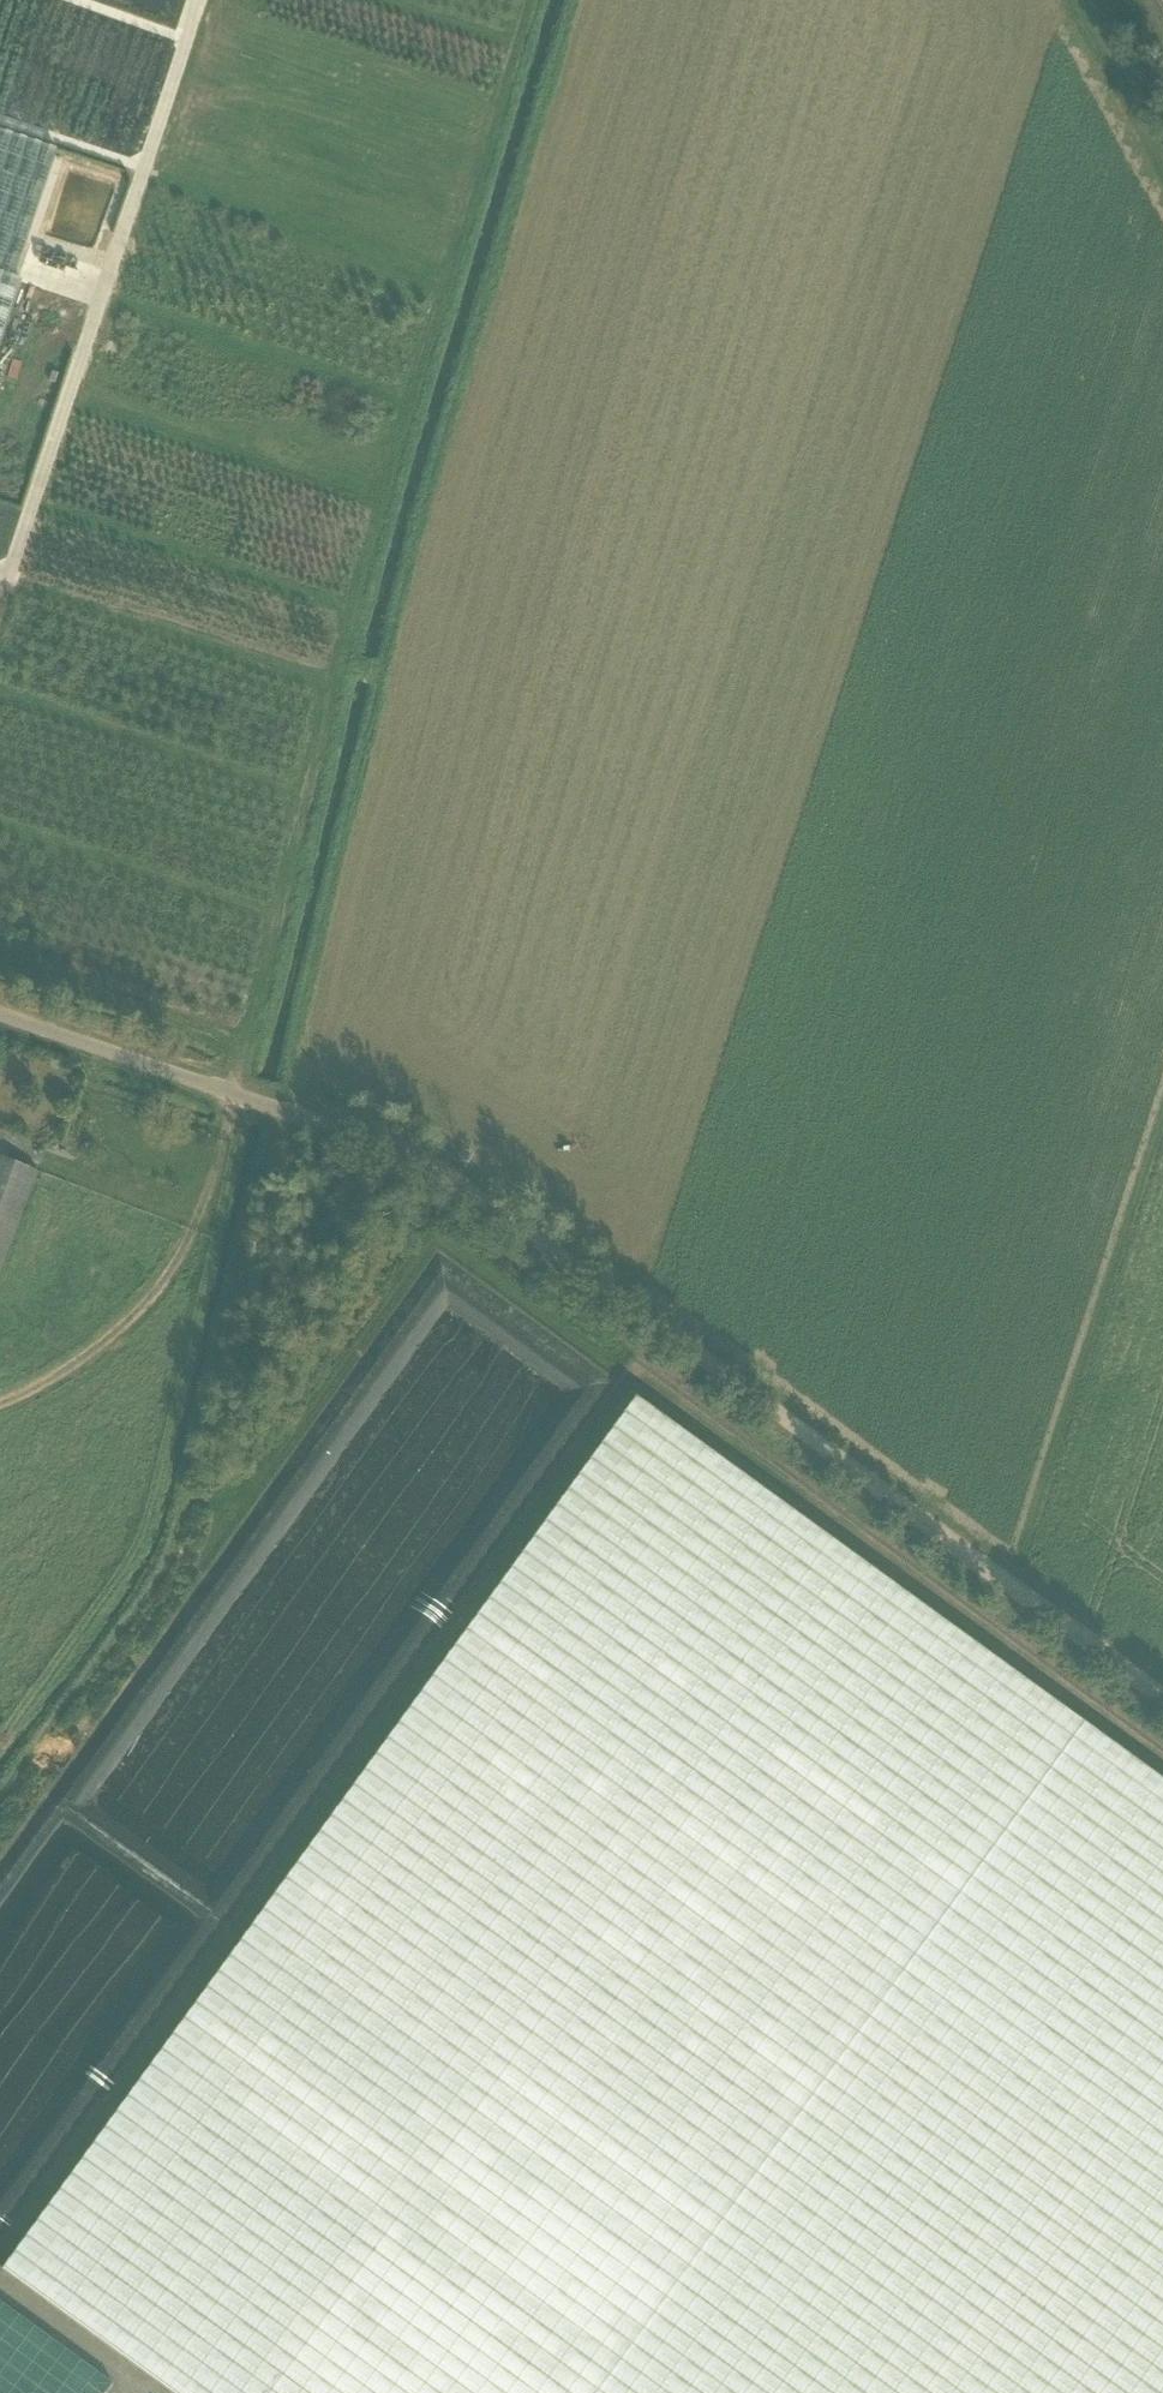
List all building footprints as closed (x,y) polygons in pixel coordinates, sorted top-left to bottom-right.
[(15,279),(58,151),(0,131),(0,349),(22,282),(15,279)] [(39,1170),(0,1156),(0,1274),(39,1170)] [(638,1405),(4,2270),(172,2392),(1162,2392),(1162,1789),(638,1405)] [(112,2382),(0,2301),(0,2392),(104,2392),(112,2382)]
